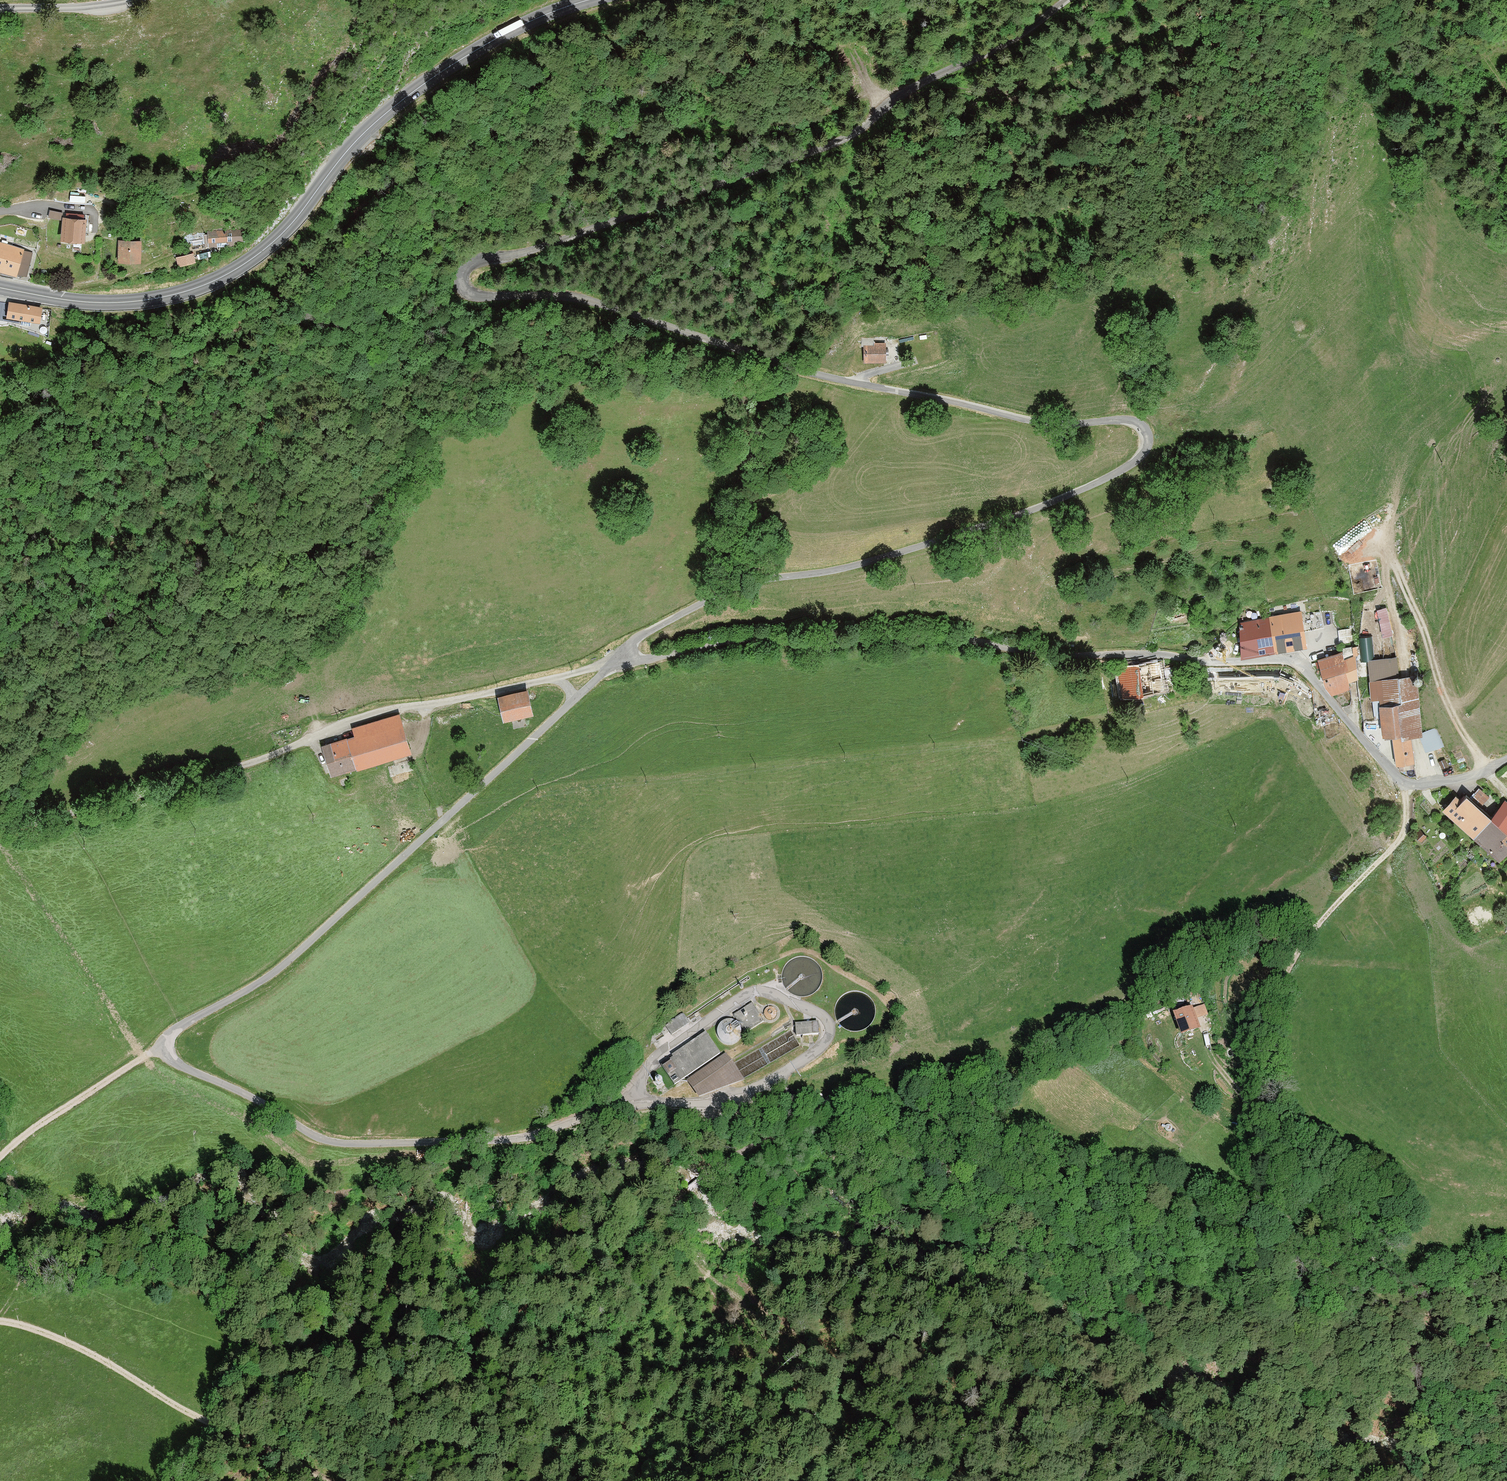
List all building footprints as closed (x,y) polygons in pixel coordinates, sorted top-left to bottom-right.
[(48,216),(62,219),(63,215),(63,211),(50,209),(48,216)] [(85,240),(86,234),(89,234),(90,219),(87,219),(87,217),(78,215),(71,215),(63,215),(62,219),(60,238),(70,238),(77,238),(85,240)] [(234,240),(244,240),(243,229),(208,231),(208,247),(234,245),(234,240)] [(131,260),(141,261),(142,239),(131,238),(118,238),(118,260),(131,260)] [(27,276),(33,252),(24,248),(25,247),(0,240),(0,269),(17,274),(17,272),(27,276)] [(178,266),(196,262),(194,254),(193,254),(193,252),(176,256),(178,266)] [(40,320),(43,305),(9,300),(8,303),(0,302),(0,319),(6,320),(19,322),(20,317),(40,320)] [(864,362),(886,362),(886,342),(872,342),(872,333),(861,334),(861,345),(863,345),(864,362)] [(1351,579),(1353,584),(1357,587),(1362,589),(1368,589),(1373,587),(1376,583),(1378,578),(1378,572),(1376,567),(1372,564),(1367,562),(1361,562),(1356,564),(1353,568),(1351,573),(1351,579)] [(1186,607),(1170,609),(1172,623),(1188,621),(1186,607)] [(1386,607),(1377,608),(1383,636),(1392,634),(1386,607)] [(1238,620),(1242,654),(1308,646),(1303,611),(1238,620)] [(1355,629),(1339,629),(1339,645),(1355,644),(1355,629)] [(1325,686),(1333,692),(1351,688),(1349,681),(1360,679),(1354,656),(1344,659),(1343,652),(1319,658),(1325,686)] [(1164,661),(1118,667),(1121,696),(1168,690),(1164,661)] [(1404,676),(1370,680),(1375,719),(1381,718),(1383,735),(1393,734),(1397,764),(1414,762),(1404,676)] [(498,696),(503,720),(533,713),(528,690),(498,696)] [(331,774),(411,752),(400,714),(353,727),(355,735),(322,745),(331,774)] [(1443,809),(1499,860),(1506,851),(1506,800),(1506,799),(1490,816),(1480,807),(1489,797),(1479,788),(1471,798),(1466,794),(1462,800),(1456,795),(1443,809)] [(734,1043),(742,1040),(745,1030),(747,1033),(769,1019),(756,1001),(734,1014),(737,1019),(730,1019),(722,1022),(719,1030),(719,1037),(725,1043),(734,1043)] [(1181,1037),(1200,1030),(1192,1007),(1173,1014),(1181,1037)] [(665,1026),(672,1035),(689,1023),(683,1014),(665,1026)] [(796,1023),(796,1034),(817,1034),(817,1023),(796,1023)] [(674,1084),(719,1054),(705,1033),(672,1055),(673,1057),(661,1065),(674,1084)] [(727,1053),(687,1079),(698,1096),(744,1081),(733,1064),(727,1053)]
